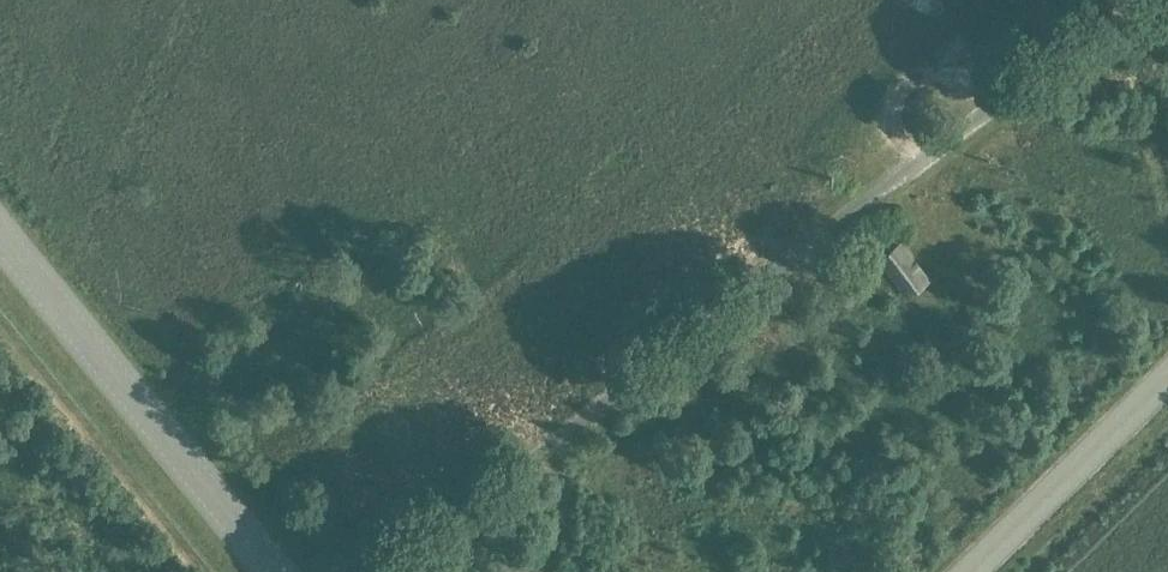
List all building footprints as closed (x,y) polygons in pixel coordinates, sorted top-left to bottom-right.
[(908,294),(927,279),(901,245),(881,260),(908,294)]
